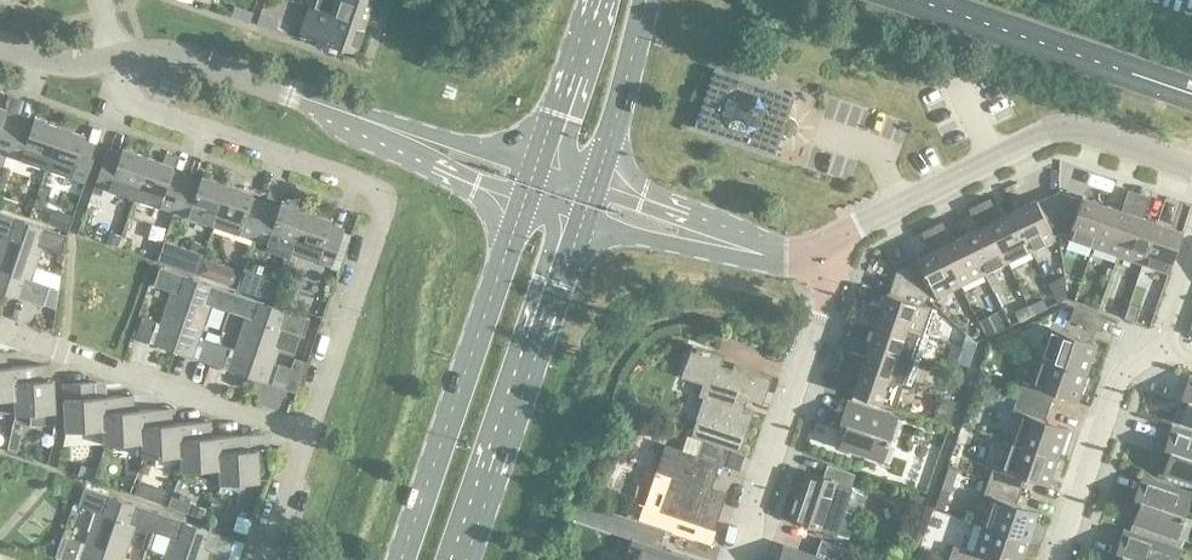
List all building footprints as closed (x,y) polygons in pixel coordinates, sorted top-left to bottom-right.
[(309,6),(365,25),(373,0),(311,0),(309,6)] [(234,6),(231,15),(240,18),(243,9),(234,6)] [(365,25),(309,6),(300,33),(319,39),(317,44),(344,53),(346,49),(355,52),(365,25)] [(252,12),(243,9),(240,18),(249,21),(252,12)] [(269,17),(259,15),(256,23),(266,26),(269,17)] [(278,20),(269,17),(266,26),(275,30),(278,20)] [(794,96),(714,68),(694,126),(774,153),(781,134),(784,135),(786,136),(788,136),(790,135),(793,134),(794,133),(796,130),(796,129),(797,128),(797,126),(797,125),(797,124),(796,122),(795,119),(793,118),(792,117),(787,115),(794,96)] [(0,106),(0,151),(6,153),(18,118),(4,113),(6,108),(0,106)] [(32,122),(18,118),(6,153),(46,167),(59,126),(34,118),(32,122)] [(85,135),(59,126),(46,167),(85,180),(97,145),(83,140),(85,135)] [(121,153),(107,148),(94,183),(134,197),(148,157),(122,148),(121,153)] [(173,165),(148,157),(134,197),(174,211),(186,175),(172,170),(173,165)] [(200,180),(186,175),(174,211),(213,224),(227,184),(201,175),(200,180)] [(252,192),(227,184),(213,224),(253,238),(265,202),(251,197),(252,192)] [(1123,203),(1134,206),(1139,193),(1128,189),(1123,203)] [(1061,232),(1058,191),(1037,201),(1036,199),(1011,211),(1030,249),(1035,258),(1059,246),(1054,235),(1061,232)] [(1081,199),(1058,191),(1061,232),(1069,235),(1068,237),(1093,246),(1107,205),(1082,196),(1081,199)] [(1150,196),(1139,193),(1134,206),(1145,210),(1150,196)] [(989,197),(978,202),(985,216),(995,211),(989,197)] [(279,207),(265,202),(253,238),(292,251),(306,211),(280,202),(279,207)] [(988,222),(985,216),(978,202),(968,208),(978,227),(965,234),(983,272),(1007,261),(988,222)] [(1132,213),(1107,205),(1093,246),(1118,254),(1132,213)] [(54,208),(49,223),(68,229),(73,215),(54,208)] [(332,219),(306,211),(292,251),(332,265),(344,229),(330,224),(332,219)] [(1030,249),(1011,211),(988,222),(1007,261),(1030,249)] [(0,212),(0,232),(3,233),(0,243),(0,291),(4,292),(29,222),(0,212)] [(1156,221),(1132,213),(1118,254),(1143,263),(1156,221)] [(942,220),(931,226),(938,239),(949,234),(942,220)] [(1182,230),(1156,221),(1143,263),(1168,271),(1182,230)] [(67,235),(29,222),(4,292),(24,299),(42,247),(60,253),(67,235)] [(960,284),(938,239),(931,226),(921,231),(931,251),(917,257),(918,260),(897,270),(928,297),(935,294),(936,296),(960,284)] [(116,246),(120,235),(109,231),(105,242),(116,246)] [(983,272),(965,234),(941,245),(960,284),(983,272)] [(203,251),(164,238),(158,258),(197,272),(203,251)] [(197,272),(217,279),(223,262),(203,256),(197,272)] [(243,265),(236,285),(276,299),(283,279),(243,265)] [(197,279),(159,266),(153,285),(171,291),(154,343),(173,350),(197,279)] [(928,297),(897,270),(889,292),(887,292),(882,306),(861,299),(857,310),(871,315),(878,317),(928,334),(936,309),(925,305),(928,297)] [(1063,273),(1046,282),(1056,302),(1065,298),(1063,273)] [(234,292),(197,279),(173,350),(192,356),(199,336),(210,304),(228,310),(234,292)] [(271,305),(234,292),(228,310),(246,316),(228,369),(247,375),(271,305)] [(1042,297),(1028,304),(1033,314),(1047,307),(1042,297)] [(1129,303),(1124,317),(1135,321),(1140,307),(1129,303)] [(1014,311),(1019,320),(1033,314),(1028,304),(1014,311)] [(309,317),(271,305),(247,375),(267,382),(279,346),(293,350),(298,334),(303,336),(309,317)] [(1106,317),(1073,306),(1069,319),(1101,330),(1106,317)] [(871,315),(857,310),(853,321),(867,326),(871,315)] [(986,334),(1004,325),(997,310),(979,319),(986,334)] [(928,334),(878,317),(869,342),(919,359),(928,334)] [(1097,343),(1050,327),(1040,356),(1087,371),(1097,343)] [(965,332),(960,345),(974,350),(976,342),(965,332)] [(199,336),(192,356),(210,362),(217,342),(199,336)] [(919,359),(869,342),(861,367),(902,381),(911,384),(919,359)] [(698,395),(704,397),(691,434),(703,439),(740,451),(753,412),(738,406),(741,396),(762,404),(771,375),(734,363),(732,369),(720,365),(723,355),(693,345),(682,376),(702,383),(698,395)] [(960,345),(960,346),(955,360),(969,364),(974,350),(960,345)] [(844,348),(840,360),(854,365),(858,353),(844,348)] [(0,351),(0,398),(15,398),(16,398),(14,366),(6,366),(5,351),(0,351)] [(294,356),(284,386),(296,390),(306,360),(294,356)] [(1087,371),(1040,356),(1031,383),(1022,380),(1017,395),(1049,406),(1054,392),(1077,400),(1087,371)] [(854,365),(840,360),(836,371),(850,376),(854,365)] [(44,364),(14,366),(16,398),(15,398),(16,413),(55,411),(53,379),(45,379),(44,364)] [(902,381),(861,367),(852,393),(893,407),(902,381)] [(1188,374),(1181,397),(1187,399),(1180,421),(1191,425),(1191,376),(1188,374)] [(94,381),(63,383),(66,430),(103,428),(104,428),(102,396),(95,396),(94,381)] [(132,394),(102,396),(104,428),(103,428),(104,443),(142,441),(143,441),(141,409),(133,409),(132,394)] [(956,400),(940,394),(936,406),(952,411),(956,400)] [(1049,406),(1017,395),(1012,409),(1021,412),(1011,440),(1058,456),(1068,427),(1045,419),(1049,406)] [(897,416),(847,399),(839,421),(846,423),(838,445),(883,460),(897,416)] [(171,407),(141,409),(143,441),(142,441),(143,456),(181,455),(180,422),(172,423),(171,407)] [(962,422),(973,426),(975,419),(972,413),(966,411),(962,422)] [(209,421),(180,422),(181,455),(181,469),(219,467),(220,467),(218,435),(210,436),(209,421)] [(1171,425),(1163,447),(1170,450),(1162,471),(1191,481),(1191,432),(1171,425)] [(248,434),(218,435),(220,467),(219,467),(220,482),(259,481),(258,448),(249,449),(248,434)] [(11,436),(9,447),(20,449),(22,438),(11,436)] [(745,453),(740,451),(703,439),(697,455),(666,444),(657,470),(673,476),(662,509),(713,527),(726,491),(711,486),(719,463),(739,470),(745,453)] [(1058,456),(1011,440),(1002,468),(993,465),(988,479),(1020,490),(1025,476),(1048,484),(1058,456)] [(81,458),(77,472),(91,477),(95,463),(81,458)] [(823,477),(809,472),(794,518),(821,527),(836,482),(850,487),(855,473),(827,464),(823,477)] [(947,466),(934,506),(943,509),(957,469),(947,466)] [(1191,492),(1141,475),(1133,497),(1140,499),(1133,521),(1177,536),(1191,492)] [(1020,490),(988,479),(983,493),(992,496),(983,524),(1029,540),(1039,511),(1016,503),(1020,490)] [(156,484),(151,497),(164,502),(169,489),(156,484)] [(84,487),(77,505),(96,511),(80,559),(101,559),(122,499),(84,487)] [(926,497),(910,491),(905,508),(921,513),(926,497)] [(174,494),(170,505),(189,512),(193,501),(174,494)] [(122,499),(101,559),(123,559),(135,524),(153,531),(159,512),(122,499)] [(159,512),(153,531),(170,537),(162,559),(184,559),(196,525),(159,512)] [(659,547),(665,530),(626,517),(620,534),(659,547)] [(1129,530),(1181,547),(1184,538),(1177,536),(1133,521),(1129,530)] [(983,524),(973,552),(953,545),(948,559),(951,559),(984,559),(985,557),(995,559),(1023,559),(1029,540),(983,524)] [(196,525),(184,559),(206,559),(209,550),(228,556),(234,538),(196,525)] [(1123,528),(1115,551),(1122,553),(1119,559),(1177,559),(1181,548),(1123,528)] [(73,538),(63,535),(56,556),(65,559),(73,538)] [(631,538),(626,556),(633,558),(633,559),(689,559),(690,558),(631,538)] [(779,559),(847,559),(851,549),(821,538),(815,557),(783,546),(779,559)]
